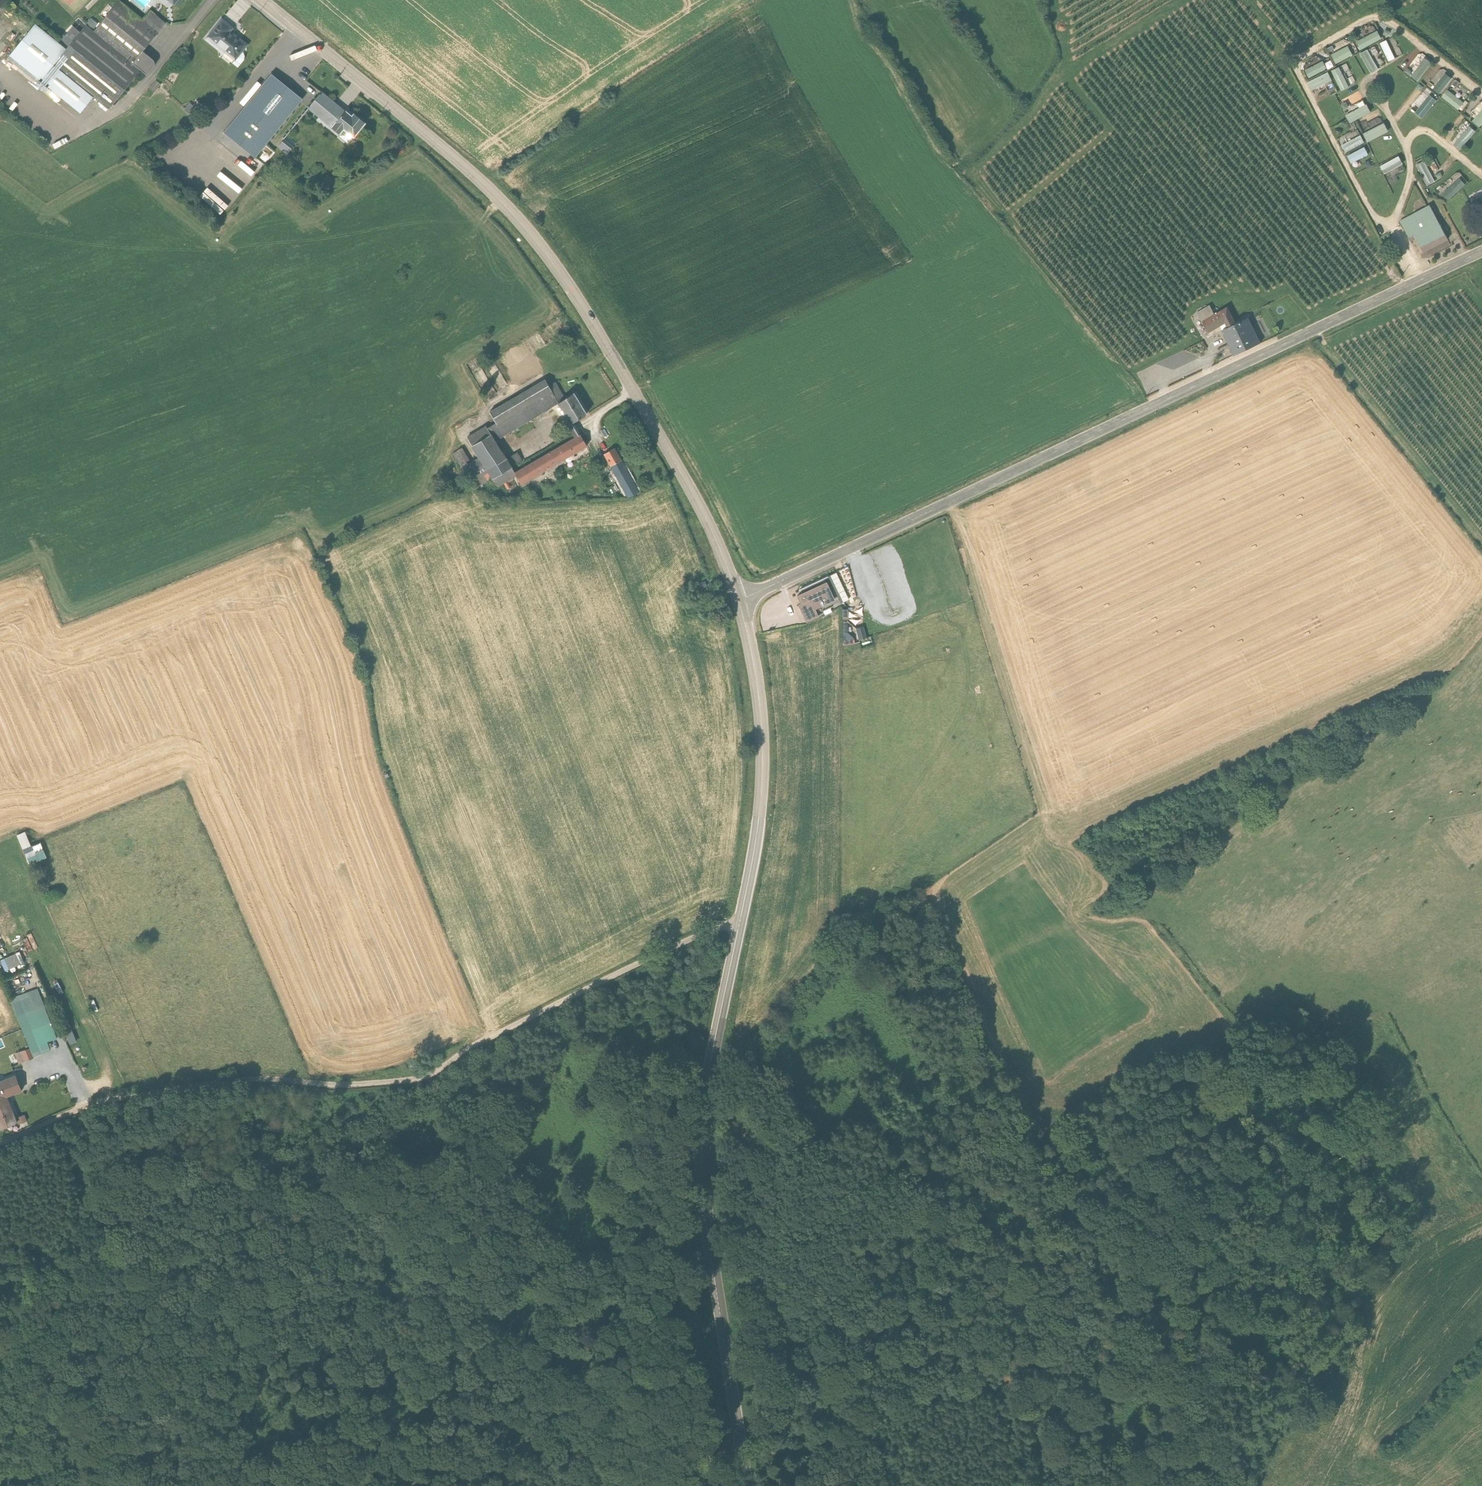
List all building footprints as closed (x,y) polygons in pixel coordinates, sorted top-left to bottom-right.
[(41,80),(53,89),(62,97),(81,112),(94,96),(109,109),(141,69),(147,74),(155,66),(155,64),(155,63),(155,61),(154,59),(143,50),(166,22),(151,9),(143,18),(121,0),(119,0),(100,24),(92,18),(81,31),(67,48),(41,80)] [(222,19),(207,37),(235,59),(233,62),(238,66),(244,58),(245,55),(244,51),(242,50),(247,44),(230,30),(233,27),(222,19)] [(67,48),(57,40),(36,23),(10,55),(41,80),(67,48)] [(57,40),(67,48),(81,31),(73,25),(65,35),(63,33),(57,40)] [(1376,31),(1356,42),(1360,51),(1381,40),(1376,31)] [(1385,41),(1379,44),(1388,62),(1394,59),(1385,41)] [(1347,47),(1330,56),(1335,65),(1352,56),(1347,47)] [(1367,50),(1359,55),(1370,75),(1378,70),(1367,50)] [(1421,64),(1410,77),(1417,82),(1430,64),(1423,59),(1420,63),(1421,64)] [(1322,62),(1304,71),(1308,79),(1326,70),(1322,62)] [(1338,67),(1330,72),(1340,92),(1348,88),(1338,67)] [(277,76),(237,125),(281,160),(317,116),(340,135),(345,128),(355,136),(369,118),(352,104),(348,108),(301,71),(289,85),(277,76)] [(1327,73),(1306,84),(1310,92),(1331,81),(1327,73)] [(1444,74),(1432,90),(1438,95),(1451,79),(1444,74)] [(156,79),(150,87),(155,91),(162,83),(156,79)] [(62,97),(53,89),(50,93),(59,101),(62,97)] [(1447,91),(1441,98),(1458,111),(1463,103),(1447,91)] [(1429,95),(1414,114),(1421,120),(1436,101),(1429,95)] [(1343,114),(1334,97),(1327,101),(1336,118),(1343,114)] [(190,101),(185,108),(193,115),(199,109),(190,101)] [(1366,105),(1345,116),(1349,124),(1370,113),(1366,105)] [(1471,122),(1479,128),(1481,124),(1481,110),(1471,122)] [(1383,124),(1362,135),(1366,143),(1388,133),(1383,124)] [(1468,127),(1452,146),(1459,151),(1475,132),(1468,127)] [(1359,136),(1340,146),(1344,154),(1364,144),(1359,136)] [(1363,148),(1346,157),(1350,165),(1367,155),(1363,148)] [(1398,157),(1379,167),(1384,175),(1402,165),(1398,157)] [(1423,162),(1415,166),(1426,187),(1434,183),(1423,162)] [(1459,179),(1442,194),(1448,201),(1465,186),(1459,179)] [(1468,192),(1480,209),(1481,207),(1481,197),(1475,187),(1468,192)] [(1429,206),(1399,222),(1410,243),(1415,240),(1422,254),(1447,240),(1429,206)] [(1222,331),(1236,324),(1227,307),(1214,315),(1209,305),(1197,313),(1208,334),(1220,327),(1222,331)] [(1236,324),(1222,331),(1234,356),(1260,344),(1248,318),(1236,324)] [(470,458),(462,444),(452,450),(472,481),(488,471),(492,477),(497,486),(507,480),(508,481),(513,478),(512,477),(516,474),(521,483),(587,445),(572,421),(586,413),(573,391),(565,396),(554,379),(548,382),(544,376),(489,408),(495,420),(487,424),(485,422),(466,434),(477,454),(470,458)] [(614,447),(603,453),(627,497),(638,490),(614,447)] [(488,471),(472,481),(476,487),(492,477),(488,471)] [(827,574),(840,601),(848,598),(835,571),(827,574)] [(840,601),(827,574),(799,588),(801,592),(796,594),(800,602),(798,603),(805,620),(822,612),(822,610),(829,606),(840,601)] [(704,579),(698,582),(700,587),(707,585),(704,579)] [(862,625),(855,627),(858,639),(865,637),(862,625)] [(26,828),(18,832),(31,861),(48,853),(42,839),(32,843),(26,828)] [(21,948),(2,956),(7,968),(26,959),(21,948)] [(50,952),(45,954),(51,967),(56,965),(50,952)] [(24,1029),(52,1018),(38,985),(10,995),(24,1029)] [(95,995),(89,997),(94,1008),(99,1006),(95,995)] [(52,1018),(24,1029),(31,1044),(16,1049),(19,1060),(35,1054),(35,1052),(52,1046),(48,1038),(58,1034),(52,1018)] [(72,1025),(67,1027),(71,1038),(77,1036),(72,1025)] [(0,1077),(0,1122),(1,1125),(18,1118),(8,1093),(23,1087),(17,1071),(0,1077)]
